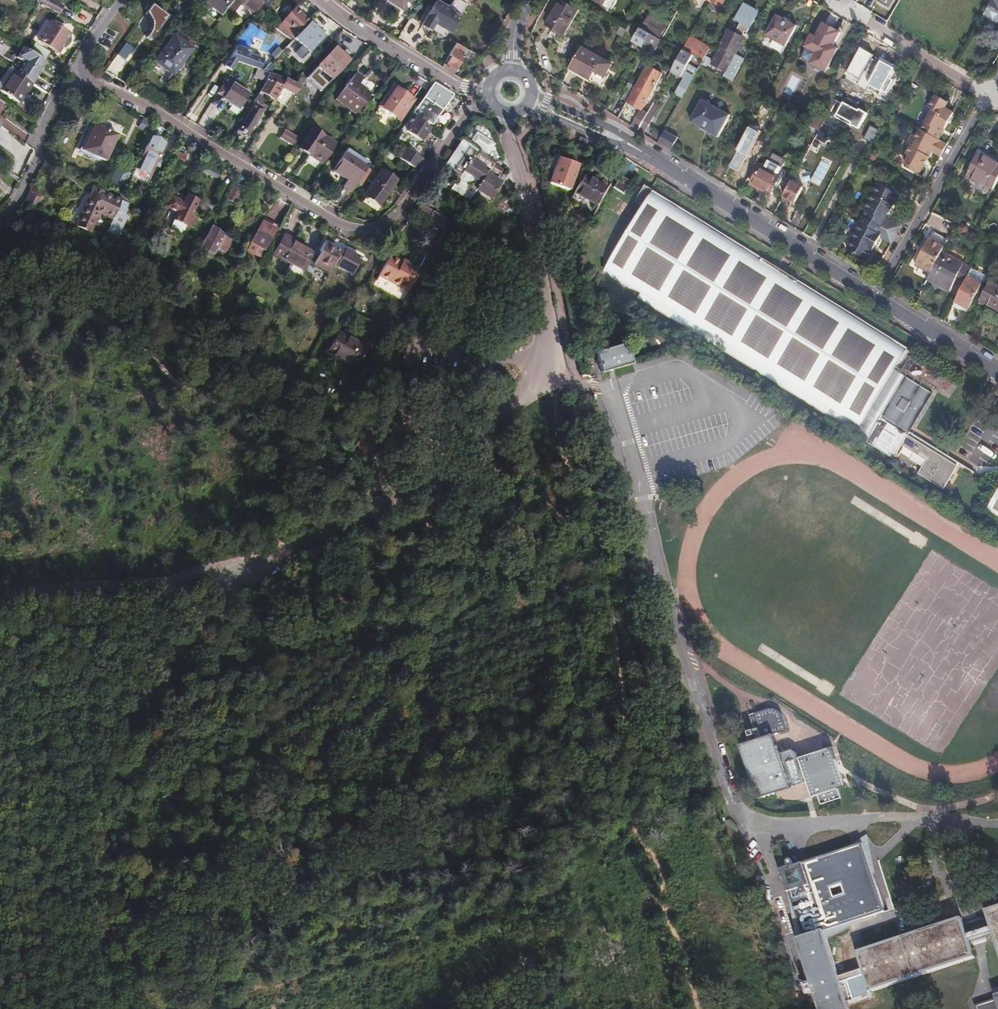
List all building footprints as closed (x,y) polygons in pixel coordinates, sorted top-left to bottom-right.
[(60,14),(63,7),(51,0),(38,0),(37,2),(60,14)] [(205,2),(202,6),(208,10),(211,7),(222,16),(232,2),(233,0),(206,0),(205,2)] [(228,8),(234,12),(240,4),(255,14),(265,0),(233,0),(232,2),(228,8)] [(386,1),(400,10),(406,0),(386,0),(386,1)] [(455,0),(452,0),(447,9),(435,2),(422,26),(429,30),(436,18),(452,26),(464,5),(455,0)] [(613,9),(618,0),(598,0),(613,9)] [(997,13),(997,0),(994,0),(989,8),(997,13)] [(693,23),(697,25),(708,6),(703,4),(693,23)] [(984,16),(997,25),(997,24),(997,13),(989,8),(984,16)] [(84,22),(87,12),(79,9),(76,19),(84,22)] [(298,34),(308,23),(293,10),(283,21),(278,26),(275,30),(292,41),(293,39),(294,39),(298,34)] [(536,43),(554,53),(572,22),(554,12),(536,43)] [(160,20),(168,25),(172,20),(164,15),(160,20)] [(645,27),(662,36),(667,28),(650,18),(645,27)] [(36,40),(57,53),(69,34),(48,21),(36,40)] [(764,42),(783,53),(795,32),(775,21),(764,42)] [(322,37),(308,23),(298,34),(294,39),(293,39),(308,53),(322,37)] [(684,49),(691,37),(697,25),(693,23),(686,34),(677,29),(672,37),(670,36),(668,40),(684,49)] [(834,47),(841,33),(825,24),(818,38),(813,35),(807,46),(818,53),(812,63),(826,71),(839,49),(834,47)] [(647,44),(657,50),(663,39),(660,37),(642,28),(641,27),(633,41),(645,47),(647,44)] [(732,81),(745,59),(736,54),(745,39),(731,30),(712,63),(726,71),(723,76),(732,81)] [(155,62),(173,76),(192,50),(174,36),(155,62)] [(704,60),(711,48),(691,37),(684,49),(693,54),(704,60)] [(127,61),(134,47),(124,43),(117,56),(127,61)] [(443,64),(441,68),(452,74),(467,49),(456,43),(448,56),(451,57),(445,66),(443,64)] [(563,44),(559,50),(567,55),(571,49),(563,44)] [(46,62),(21,47),(15,57),(23,62),(16,73),(32,84),(46,62)] [(600,75),(608,62),(603,59),(582,47),(570,69),(591,81),(595,73),(600,75)] [(311,74),(324,87),(348,61),(335,49),(311,74)] [(681,76),(693,54),(684,49),(671,71),(681,76)] [(227,67),(232,71),(237,63),(239,61),(258,69),(260,61),(234,52),(231,60),(227,67)] [(852,82),(872,93),(884,72),(865,60),(852,82)] [(608,62),(600,75),(607,79),(611,72),(609,71),(612,65),(608,63),(608,62)] [(627,102),(642,110),(662,75),(648,66),(633,91),(628,101),(627,102)] [(6,67),(0,78),(0,91),(20,103),(32,84),(16,73),(6,67)] [(675,93),(682,96),(695,73),(688,69),(675,93)] [(271,74),(264,72),(258,70),(256,77),(267,81),(271,74)] [(335,99),(356,114),(370,94),(357,85),(362,78),(354,73),(335,99)] [(591,81),(596,83),(600,75),(595,73),(591,81)] [(300,88),(293,83),(287,80),(271,74),(267,81),(267,82),(260,94),(273,102),(281,87),(295,95),(300,88)] [(600,75),(596,83),(600,86),(604,86),(607,79),(600,75)] [(225,82),(217,94),(223,98),(222,100),(239,112),(249,96),(233,85),(231,87),(225,82)] [(434,84),(413,114),(424,121),(431,126),(452,94),(434,84)] [(378,105),(398,120),(412,101),(392,86),(378,105)] [(628,101),(633,91),(628,88),(622,98),(628,101)] [(918,127),(936,137),(950,110),(941,105),(944,99),(932,92),(925,105),(928,107),(918,127)] [(254,104),(238,131),(248,137),(264,109),(254,104)] [(699,107),(686,130),(714,146),(727,123),(699,107)] [(766,120),(777,126),(783,115),(772,109),(766,120)] [(634,128),(637,130),(647,113),(642,110),(633,127),(634,128)] [(647,113),(637,130),(644,133),(653,117),(647,113)] [(424,121),(413,114),(401,132),(404,134),(405,131),(420,141),(428,129),(422,125),(424,121)] [(820,129),(826,132),(834,118),(828,114),(820,129)] [(81,148),(83,149),(95,125),(92,124),(81,148)] [(95,125),(83,149),(103,159),(115,134),(95,125)] [(808,125),(806,129),(805,130),(815,135),(818,130),(808,125)] [(928,150),(933,152),(937,146),(941,140),(936,137),(918,127),(917,126),(913,133),(907,144),(902,152),(906,154),(902,162),(908,165),(907,167),(916,172),(928,150)] [(750,128),(736,153),(746,159),(760,133),(750,128)] [(300,148),(323,164),(335,145),(312,129),(300,148)] [(665,146),(671,150),(678,136),(665,129),(658,142),(665,146)] [(815,135),(814,137),(825,143),(829,136),(818,130),(815,135)] [(489,154),(496,143),(476,131),(470,142),(489,154)] [(277,140),(291,149),(297,140),(283,132),(277,140)] [(904,143),(907,144),(913,133),(910,132),(904,143)] [(148,137),(139,159),(155,166),(164,145),(148,137)] [(937,146),(942,149),(946,143),(941,140),(937,146)] [(456,173),(472,149),(461,141),(445,165),(456,173)] [(937,146),(933,152),(939,155),(942,149),(937,146)] [(397,158),(415,171),(423,160),(404,148),(397,158)] [(477,152),(472,149),(456,173),(460,175),(451,189),(468,201),(475,191),(489,200),(500,183),(496,180),(500,175),(491,169),(493,165),(487,161),(489,158),(478,150),(477,152)] [(343,187),(351,193),(369,166),(347,150),(333,171),(347,180),(343,187)] [(172,151),(169,159),(181,165),(185,157),(172,151)] [(992,188),(997,177),(997,162),(979,152),(967,174),(992,188)] [(550,184),(569,191),(578,165),(558,158),(550,184)] [(750,184),(769,195),(779,177),(777,176),(781,168),(770,162),(765,169),(760,167),(750,184)] [(122,182),(127,172),(116,167),(111,176),(122,182)] [(594,204),(604,186),(583,174),(574,192),(594,204)] [(365,197),(376,205),(381,197),(384,199),(394,184),(380,175),(365,197)] [(612,187),(624,194),(631,182),(619,175),(612,187)] [(636,199),(642,202),(653,185),(646,181),(636,199)] [(790,181),(782,195),(794,202),(802,187),(790,181)] [(865,209),(861,215),(883,227),(887,219),(882,217),(885,211),(887,212),(897,193),(875,181),(861,207),(865,209)] [(31,188),(24,203),(38,209),(43,196),(32,185),(31,188)] [(233,186),(226,200),(231,203),(239,189),(233,186)] [(93,189),(89,196),(95,198),(98,192),(93,189)] [(89,196),(76,227),(89,233),(98,213),(112,219),(120,201),(98,192),(95,198),(89,196)] [(165,206),(175,212),(181,201),(171,196),(165,206)] [(181,201),(175,212),(177,213),(169,228),(179,234),(184,225),(187,227),(192,218),(189,216),(196,202),(186,197),(183,202),(181,201)] [(120,201),(112,219),(106,233),(116,237),(125,216),(123,215),(128,205),(120,201)] [(418,206),(414,214),(435,222),(439,214),(418,206)] [(844,249),(864,261),(878,236),(883,227),(861,215),(848,238),(849,239),(844,249)] [(277,224),(264,217),(249,244),(262,251),(277,224)] [(899,225),(887,219),(883,227),(894,234),(899,225)] [(220,231),(212,227),(200,249),(213,256),(223,238),(218,234),(220,231)] [(883,227),(878,236),(890,242),(894,234),(883,227)] [(303,271),(313,253),(296,244),(298,242),(292,238),(284,234),(273,254),(281,259),(303,271)] [(922,255),(926,257),(934,243),(931,241),(930,241),(926,242),(924,246),(925,250),(923,254),(922,255)] [(332,264),(340,251),(324,242),(311,266),(327,274),(332,264)] [(924,273),(929,275),(941,253),(944,247),(938,245),(934,243),(926,257),(920,270),(924,273)] [(343,252),(340,251),(332,264),(351,274),(359,258),(344,250),(343,252)] [(929,275),(927,279),(950,292),(958,278),(965,282),(972,269),(941,253),(929,275)] [(915,268),(920,270),(926,257),(922,255),(915,268)] [(407,293),(419,271),(410,265),(408,268),(401,264),(390,257),(379,277),(407,293)] [(174,276),(182,280),(189,265),(182,261),(174,276)] [(997,311),(997,285),(991,281),(980,301),(997,311)] [(954,302),(968,309),(977,291),(964,284),(954,302)] [(181,293),(191,299),(197,288),(192,285),(189,290),(180,285),(176,292),(180,294),(181,293)] [(325,357),(352,372),(364,350),(337,335),(325,357)] [(599,371),(630,362),(625,343),(594,351),(599,371)] [(952,395),(957,382),(931,373),(926,385),(952,395)] [(906,427),(956,459),(972,469),(976,463),(912,424),(927,400),(924,398),(906,427)] [(985,511),(997,519),(997,491),(985,511)] [(753,742),(774,736),(789,731),(782,713),(776,709),(772,708),(769,709),(751,715),(756,733),(751,735),(753,742)] [(753,742),(741,746),(758,799),(791,788),(790,785),(780,754),(774,736),(753,742)] [(833,748),(800,758),(807,780),(812,797),(818,795),(838,789),(845,787),(833,748)] [(793,750),(780,754),(790,785),(807,780),(800,758),(798,754),(793,750)] [(838,789),(818,795),(822,805),(842,798),(838,789)] [(819,1008),(849,1008),(823,929),(884,909),(862,842),(801,861),(808,883),(788,889),(803,935),(796,938),(819,1008)] [(986,910),(997,949),(997,906),(986,910)] [(856,950),(869,991),(975,957),(962,917),(856,950)]
